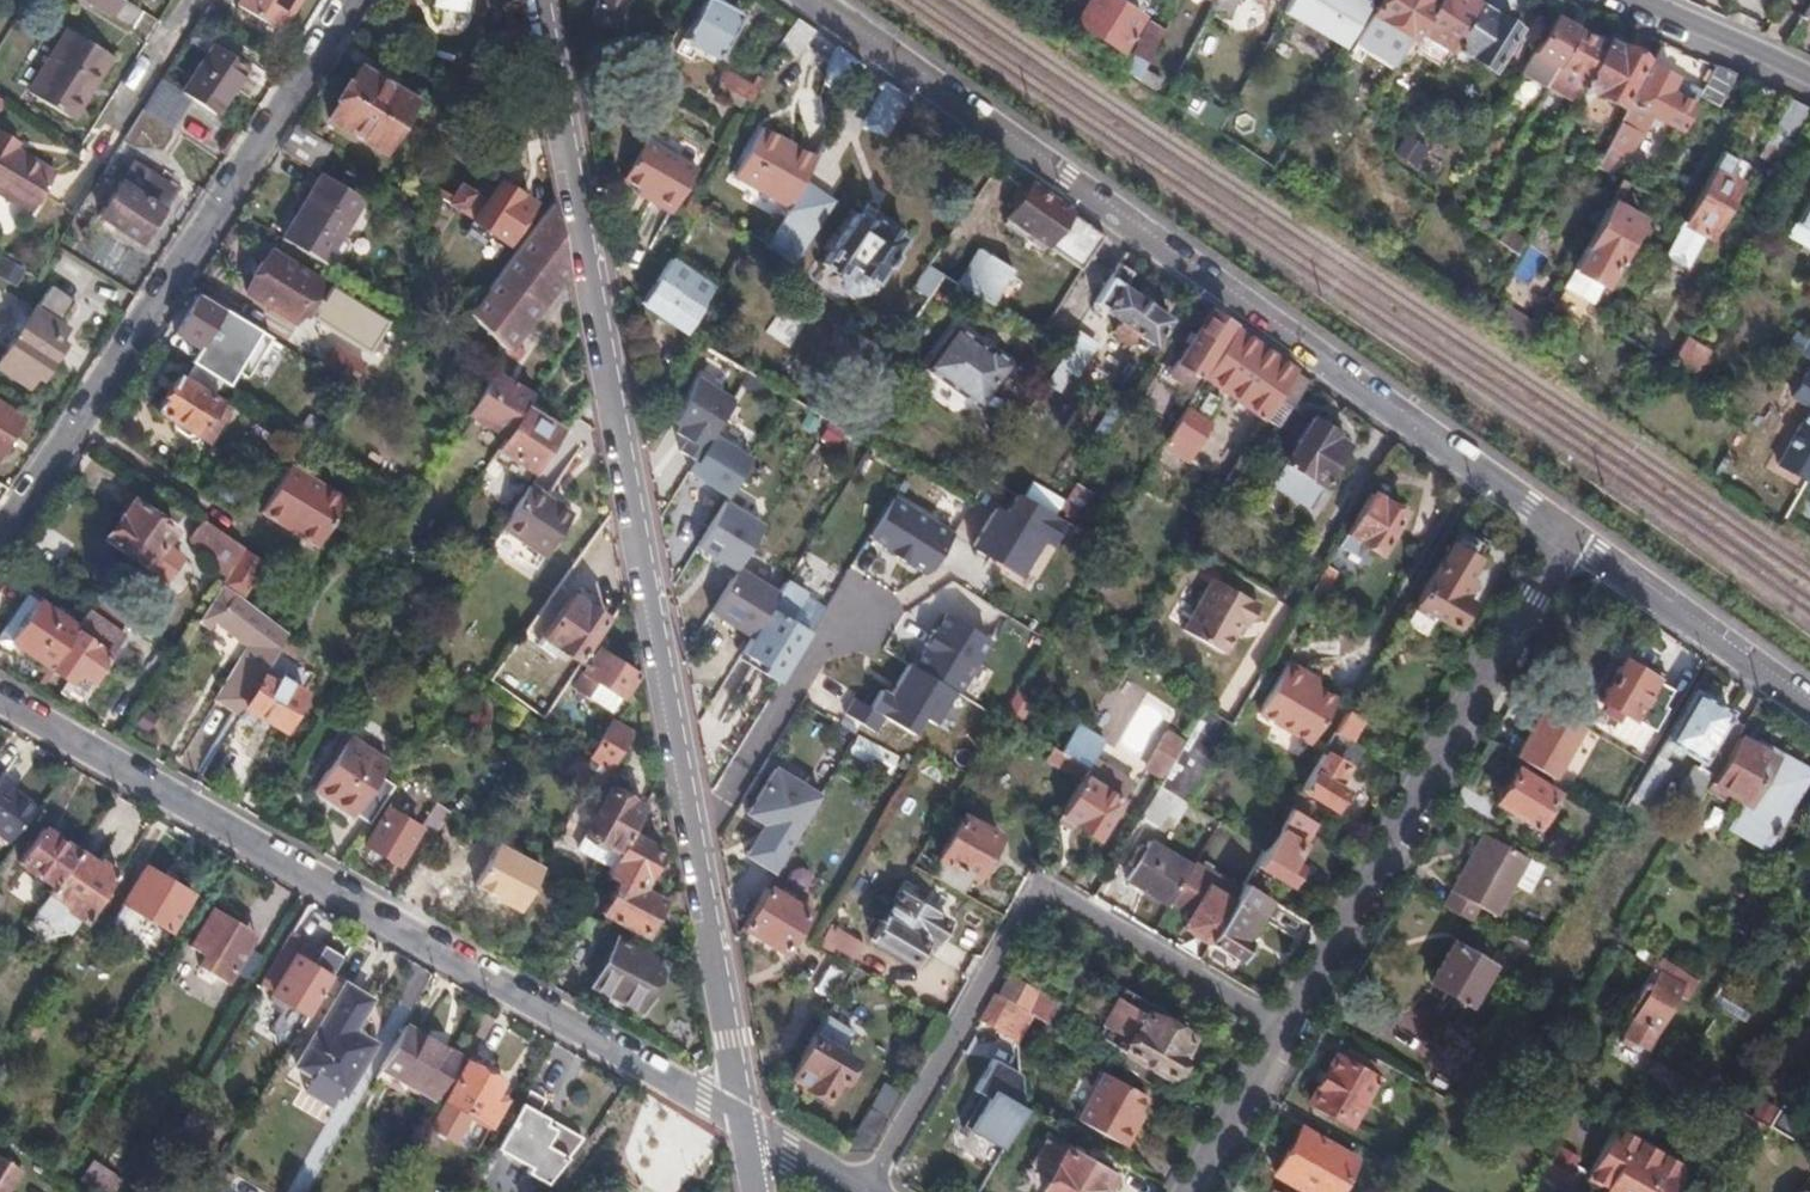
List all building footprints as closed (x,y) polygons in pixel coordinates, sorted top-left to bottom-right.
[(115,19),(126,0),(125,0),(84,0),(115,19)] [(126,0),(115,19),(130,28),(141,10),(126,0)] [(237,4),(276,30),(295,0),(240,0),(237,4)] [(431,9),(466,16),(469,0),(432,0),(431,9)] [(586,25),(615,32),(622,0),(592,0),(586,25)] [(705,0),(680,44),(713,61),(738,18),(731,11),(716,3),(705,0)] [(1052,25),(1058,30),(1065,21),(1116,54),(1138,18),(1109,0),(1068,0),(1052,25)] [(1206,10),(1225,20),(1235,0),(1211,0),(1206,10)] [(1339,49),(1365,7),(1354,0),(1287,0),(1280,12),(1339,49)] [(1417,33),(1433,4),(1427,0),(1380,0),(1372,14),(1410,39),(1413,40),(1417,33)] [(1451,47),(1477,8),(1465,0),(1436,0),(1433,4),(1417,33),(1449,51),(1451,47)] [(1809,25),(1809,4),(1800,20),(1809,25)] [(1477,8),(1451,47),(1492,72),(1517,32),(1477,8)] [(1203,15),(1193,35),(1211,44),(1221,24),(1203,15)] [(1534,82),(1544,88),(1576,30),(1553,17),(1529,57),(1535,59),(1536,57),(1546,62),(1534,82)] [(776,48),(780,51),(793,61),(813,33),(796,20),(776,48)] [(1122,73),(1136,83),(1161,32),(1148,25),(1122,73)] [(68,120),(83,94),(77,90),(101,51),(62,28),(24,93),(68,120)] [(1603,45),(1576,30),(1544,88),(1553,93),(1564,73),(1580,83),(1603,45)] [(1580,83),(1579,85),(1617,106),(1641,61),(1618,47),(1617,49),(1604,42),(1603,45),(1580,83)] [(77,90),(83,94),(107,54),(101,51),(77,90)] [(190,98),(214,114),(242,73),(210,52),(183,93),(190,98)] [(1697,96),(1696,97),(1716,108),(1734,76),(1713,67),(1697,96)] [(1678,131),(1696,97),(1697,96),(1648,68),(1604,146),(1620,155),(1634,131),(1643,135),(1653,118),(1678,131)] [(359,69),(328,119),(381,151),(412,102),(359,69)] [(712,94),(747,111),(763,82),(756,78),(750,86),(723,72),(712,94)] [(172,127),(190,98),(183,93),(162,80),(144,109),(172,127)] [(1544,88),(1537,100),(1545,105),(1553,93),(1544,88)] [(1546,116),(1558,122),(1569,103),(1558,96),(1546,116)] [(1794,146),(1809,117),(1809,111),(1788,101),(1770,132),(1794,146)] [(282,150),(314,169),(329,144),(297,126),(282,150)] [(780,149),(784,141),(762,128),(757,136),(780,149)] [(26,211),(50,171),(10,146),(13,141),(0,133),(0,195),(26,211)] [(734,178),(757,191),(780,149),(757,136),(734,178)] [(652,193),(649,198),(671,211),(695,169),(645,140),(624,177),(640,186),(652,193)] [(784,141),(780,149),(785,152),(789,144),(784,141)] [(785,152),(780,149),(757,191),(789,209),(816,160),(789,144),(785,152)] [(1661,258),(1677,267),(1684,271),(1735,181),(1725,175),(1733,161),(1720,154),(1661,258)] [(99,217),(139,243),(171,191),(132,165),(99,217)] [(281,239),(323,265),(364,199),(321,173),(281,239)] [(498,182),(473,221),(506,243),(531,204),(498,182)] [(1605,204),(1630,217),(1643,194),(1617,182),(1605,204)] [(439,190),(435,196),(463,213),(474,194),(460,185),(452,198),(439,190)] [(637,191),(649,198),(652,193),(640,186),(637,191)] [(1040,251),(1044,245),(1066,213),(1028,186),(999,223),(1040,251)] [(1792,224),(1809,234),(1809,191),(1792,224)] [(674,223),(687,232),(702,208),(694,204),(689,201),(674,223)] [(488,334),(506,350),(565,273),(552,202),(469,314),(488,334)] [(1636,220),(1630,217),(1605,204),(1570,270),(1600,287),(1636,220)] [(1044,245),(1080,270),(1081,269),(1101,237),(1066,213),(1044,245)] [(846,269),(872,286),(902,239),(874,220),(871,225),(855,214),(822,265),(840,278),(846,269)] [(955,284),(990,306),(1011,271),(989,258),(994,251),(981,243),(955,284)] [(679,244),(641,305),(683,334),(723,273),(679,244)] [(274,254),(249,294),(295,323),(306,305),(313,294),(320,282),(274,254)] [(1661,258),(1647,282),(1662,292),(1677,267),(1661,258)] [(1116,267),(1093,305),(1120,325),(1113,336),(1127,345),(1133,343),(1138,337),(1153,347),(1169,320),(1118,285),(1126,273),(1116,267)] [(846,269),(840,278),(842,290),(853,298),(866,295),(872,286),(846,269)] [(40,299),(70,318),(79,303),(49,284),(40,299)] [(387,321),(335,284),(321,298),(313,294),(306,305),(313,309),(310,313),(369,350),(387,321)] [(176,333),(198,347),(223,309),(200,295),(176,333)] [(40,299),(0,361),(0,368),(28,386),(36,373),(43,377),(65,342),(58,338),(65,326),(70,318),(40,299)] [(271,337),(223,309),(198,347),(191,357),(224,384),(237,366),(245,373),(271,337)] [(1178,384),(1189,390),(1230,328),(1204,310),(1171,365),(1185,373),(1178,384)] [(1087,315),(1056,366),(1069,374),(1100,323),(1095,316),(1092,318),(1087,315)] [(954,327),(923,368),(979,410),(1011,365),(989,349),(987,351),(954,327)] [(1263,422),(1276,402),(1293,373),(1233,331),(1203,380),(1222,393),(1263,422)] [(501,358),(506,350),(488,334),(482,340),(501,358)] [(322,371),(348,388),(364,363),(337,347),(322,371)] [(1681,354),(1670,374),(1683,380),(1694,360),(1681,354)] [(171,388),(164,399),(157,410),(175,422),(174,430),(186,438),(193,433),(208,443),(230,408),(214,398),(224,384),(218,380),(197,366),(187,381),(179,375),(171,388)] [(734,393),(697,371),(666,425),(700,445),(712,427),(734,393)] [(504,440),(524,409),(532,397),(493,372),(470,411),(467,416),(504,440)] [(1806,372),(1791,399),(1807,408),(1794,431),(1809,440),(1809,375),(1806,372)] [(1293,373),(1276,402),(1289,411),(1307,383),(1293,373)] [(1186,407),(1206,419),(1222,393),(1203,380),(1186,407)] [(333,413),(335,407),(303,387),(296,382),(293,387),(333,413)] [(160,397),(164,399),(171,388),(168,385),(160,397)] [(295,429),(314,441),(333,413),(293,387),(275,416),(295,429)] [(0,401),(0,456),(25,417),(0,401)] [(1143,476),(1162,488),(1170,475),(1186,483),(1196,466),(1189,461),(1211,422),(1206,419),(1186,407),(1143,476)] [(558,431),(524,409),(504,440),(499,448),(496,452),(529,474),(558,431)] [(1309,422),(1269,485),(1305,507),(1343,446),(1330,438),(1332,436),(1309,422)] [(751,452),(712,427),(685,471),(728,498),(751,452)] [(1206,470),(1226,482),(1241,458),(1251,442),(1228,429),(1215,451),(1217,452),(1206,470)] [(474,462),(485,469),(496,452),(499,448),(488,441),(474,462)] [(524,482),(529,474),(496,452),(485,469),(497,477),(503,468),(524,482)] [(1226,482),(1213,504),(1225,510),(1244,479),(1241,477),(1250,463),(1241,458),(1226,482)] [(299,528),(296,533),(318,547),(347,502),(292,467),(264,512),(283,525),(286,519),(299,528)] [(1805,479),(1797,494),(1809,501),(1809,483),(1805,479)] [(528,484),(499,529),(544,558),(573,514),(528,484)] [(1069,525),(1092,538),(1102,522),(1087,513),(1097,498),(1074,484),(1054,517),(1069,525)] [(1008,512),(997,505),(972,547),(1018,578),(1041,543),(1058,547),(1069,525),(1054,517),(1016,494),(1008,512)] [(1343,536),(1361,547),(1377,557),(1402,515),(1368,495),(1343,536)] [(765,525),(728,498),(697,549),(739,568),(765,525)] [(951,536),(892,499),(868,538),(885,548),(883,550),(923,575),(928,572),(951,536)] [(134,502),(108,539),(148,566),(173,530),(134,502)] [(189,540),(231,570),(246,547),(204,518),(189,540)] [(283,525),(296,533),(299,528),(286,519),(283,525)] [(1456,533),(1413,605),(1451,628),(1465,604),(1461,601),(1470,584),(1461,579),(1478,547),(1456,533)] [(1361,547),(1343,536),(1337,546),(1355,557),(1361,547)] [(246,546),(246,547),(231,570),(225,580),(245,595),(266,561),(246,546)] [(1325,566),(1306,597),(1319,604),(1336,574),(1332,571),(1325,566)] [(777,595),(739,568),(709,612),(749,639),(777,595)] [(1223,653),(1241,624),(1248,612),(1252,615),(1258,606),(1212,579),(1182,629),(1223,653)] [(292,630),(245,595),(225,580),(201,620),(210,627),(215,620),(249,647),(216,701),(239,715),(240,714),(262,675),(292,630)] [(760,670),(779,682),(810,632),(789,619),(804,596),(784,583),(777,595),(749,639),(740,655),(762,667),(760,670)] [(571,598),(543,639),(576,661),(604,620),(571,598)] [(11,641),(49,667),(77,627),(39,601),(11,641)] [(960,694),(993,639),(945,610),(910,664),(960,694)] [(77,627),(49,667),(69,682),(77,672),(88,680),(121,634),(88,611),(77,627)] [(1248,612),(1241,624),(1245,627),(1252,615),(1248,612)] [(595,683),(622,699),(636,676),(596,650),(571,689),(586,698),(595,683)] [(1321,680),(1287,660),(1263,700),(1262,700),(1257,708),(1258,708),(1256,712),(1307,743),(1334,697),(1317,687),(1321,680)] [(1656,681),(1622,662),(1594,711),(1616,724),(1621,714),(1651,731),(1664,707),(1660,705),(1668,691),(1655,684),(1656,681)] [(960,694),(910,664),(893,691),(882,687),(871,704),(853,696),(844,709),(874,730),(885,718),(912,732),(926,716),(939,722),(960,694)] [(262,675),(240,714),(250,720),(254,713),(282,729),(304,692),(279,677),(276,683),(262,675)] [(1707,788),(1736,739),(1740,731),(1724,722),(1728,715),(1692,694),(1664,741),(1695,759),(1671,800),(1689,811),(1702,789),(1705,791),(1707,788)] [(1580,727),(1544,706),(1514,758),(1550,778),(1580,727)] [(1202,710),(1181,744),(1162,778),(1156,788),(1175,798),(1183,803),(1230,726),(1202,710)] [(1331,733),(1344,740),(1355,722),(1342,714),(1331,733)] [(598,763),(609,769),(630,735),(611,724),(595,752),(591,760),(598,763)] [(1103,741),(1076,726),(1059,753),(1085,770),(1079,780),(1059,814),(1072,822),(1072,823),(1096,838),(1130,781),(1092,758),(1103,741)] [(1143,766),(1162,778),(1181,744),(1162,733),(1143,766)] [(1362,752),(1344,740),(1331,733),(1298,789),(1329,807),(1339,791),(1331,787),(1342,769),(1349,773),(1362,752)] [(354,813),(369,823),(393,786),(379,776),(387,764),(349,739),(315,789),(353,815),(354,813)] [(1736,739),(1707,788),(1743,809),(1733,828),(1762,845),(1804,774),(1776,758),(1774,762),(1736,739)] [(1045,760),(1079,780),(1085,770),(1059,753),(1052,749),(1045,760)] [(1669,764),(1655,757),(1633,796),(1646,803),(1669,764)] [(633,824),(642,807),(631,801),(629,792),(615,784),(609,787),(606,786),(604,779),(609,769),(598,763),(558,840),(608,868),(628,833),(633,824)] [(822,793),(776,764),(747,811),(770,826),(748,855),(777,874),(822,793)] [(1493,806),(1519,821),(1533,829),(1553,794),(1513,771),(1493,806)] [(10,842),(34,809),(0,784),(0,835),(10,842)] [(1156,788),(1139,816),(1157,827),(1175,798),(1156,788)] [(1287,807),(1305,818),(1313,805),(1295,794),(1287,807)] [(419,828),(434,836),(451,811),(434,802),(419,828)] [(397,864),(419,828),(399,816),(401,813),(387,804),(364,844),(397,864)] [(1511,833),(1519,821),(1493,806),(1486,819),(1511,833)] [(1262,850),(1253,866),(1284,884),(1295,866),(1287,861),(1298,844),(1310,821),(1305,818),(1287,807),(1262,850)] [(929,877),(961,895),(995,835),(958,815),(934,857),(938,859),(929,877)] [(628,833),(634,836),(639,828),(633,824),(628,833)] [(21,863),(54,885),(77,851),(44,829),(21,863)] [(639,893),(640,891),(660,851),(634,836),(628,833),(608,868),(603,877),(617,884),(618,882),(639,893)] [(1441,909),(1467,922),(1476,906),(1495,917),(1512,885),(1526,893),(1541,866),(1482,835),(1441,909)] [(538,862),(497,841),(475,884),(516,905),(538,862)] [(1165,905),(1168,900),(1188,867),(1148,843),(1125,880),(1165,905)] [(94,864),(77,851),(54,885),(36,912),(69,934),(79,919),(88,924),(91,919),(91,918),(119,875),(97,860),(94,864)] [(1207,943),(1230,903),(1215,894),(1207,889),(1210,883),(1213,878),(1190,864),(1188,867),(1168,900),(1191,914),(1182,928),(1207,943)] [(109,930),(154,957),(191,897),(146,869),(109,930)] [(618,882),(617,884),(602,915),(644,938),(663,903),(640,891),(639,893),(618,882)] [(1245,938),(1268,899),(1242,883),(1230,903),(1207,943),(1206,944),(1238,962),(1249,942),(1245,938)] [(1207,889),(1215,894),(1219,888),(1210,883),(1207,889)] [(765,888),(741,927),(762,940),(768,944),(781,952),(808,908),(792,898),(789,902),(765,888)] [(894,895),(868,940),(907,962),(909,960),(917,960),(921,956),(927,944),(921,940),(924,934),(933,940),(942,922),(894,895)] [(247,950),(238,944),(247,930),(214,909),(191,948),(206,957),(199,967),(226,984),(247,950)] [(817,946),(850,965),(861,946),(828,927),(817,946)] [(661,963),(617,941),(591,986),(637,1009),(661,963)] [(322,943),(309,965),(330,978),(344,955),(322,943)] [(1451,945),(1430,982),(1469,1005),(1490,968),(1451,945)] [(286,1006),(306,1018),(330,978),(309,965),(282,949),(260,986),(272,992),(270,996),(286,1006)] [(1027,1013),(1056,1030),(1078,992),(1016,956),(1005,974),(1007,975),(996,995),(1027,1013)] [(1686,1003),(1696,984),(1657,963),(1625,1021),(1632,1025),(1621,1045),(1640,1055),(1643,1048),(1648,1051),(1676,998),(1686,1003)] [(865,974),(853,966),(821,1022),(831,1028),(865,974)] [(891,1002),(897,992),(878,981),(873,991),(891,1002)] [(1753,1006),(1719,985),(1708,1001),(1743,1022),(1753,1006)] [(1120,987),(1091,1032),(1161,1076),(1175,1076),(1182,1062),(1177,1060),(1186,1044),(1159,1026),(1166,1015),(1120,987)] [(336,1093),(333,1097),(337,1100),(371,1045),(350,1031),(368,1001),(345,988),(296,1069),(312,1079),(336,1093)] [(1013,1038),(1027,1013),(996,995),(993,993),(978,1019),(1013,1038)] [(302,1026),(306,1018),(286,1006),(281,1013),(302,1026)] [(30,1019),(21,1032),(35,1041),(43,1027),(30,1019)] [(413,1085),(436,1098),(459,1058),(404,1027),(381,1067),(413,1085)] [(812,1037),(789,1077),(805,1086),(804,1088),(824,1099),(835,1079),(839,1082),(852,1060),(812,1037)] [(1380,1074),(1345,1053),(1341,1061),(1335,1058),(1309,1103),(1349,1127),(1380,1074)] [(1435,1068),(1458,1082),(1466,1068),(1443,1054),(1435,1068)] [(1021,1103),(1017,1074),(990,1058),(971,1091),(978,1095),(959,1127),(999,1149),(1024,1105),(1021,1103)] [(1759,1123),(1760,1122),(1751,1116),(1739,1110),(1703,1089),(1677,1074),(1654,1061),(1646,1074),(1669,1087),(1667,1090),(1750,1138),(1755,1130),(1759,1123)] [(429,1131),(475,1158),(505,1106),(491,1099),(501,1082),(468,1064),(429,1131)] [(406,1097),(413,1085),(381,1067),(374,1079),(406,1097)] [(1121,1145),(1132,1127),(1126,1124),(1134,1111),(1143,1096),(1102,1071),(1074,1117),(1121,1145)] [(327,1107),(333,1097),(336,1093),(312,1079),(304,1093),(327,1107)] [(545,1100),(528,1090),(495,1149),(528,1167),(526,1172),(546,1184),(582,1138),(537,1112),(545,1100)] [(1760,1122),(1767,1126),(1776,1109),(1759,1101),(1751,1116),(1760,1122)] [(1801,1146),(1809,1132),(1809,1122),(1783,1105),(1771,1128),(1801,1146)] [(868,1107),(843,1150),(866,1151),(886,1118),(868,1107)] [(1126,1124),(1132,1127),(1140,1115),(1134,1111),(1126,1124)] [(1759,1123),(1755,1130),(1758,1132),(1756,1137),(1762,1140),(1758,1147),(1768,1153),(1779,1135),(1759,1123)] [(1585,1180),(1604,1191),(1668,1191),(1684,1166),(1616,1126),(1585,1180)] [(1274,1172),(1308,1191),(1338,1191),(1355,1162),(1299,1129),(1274,1172)] [(1097,1191),(1106,1174),(1043,1138),(1020,1178),(1038,1189),(1044,1191),(1098,1191),(1097,1191)] [(22,1171),(0,1157),(0,1191),(9,1191),(22,1171)] [(1569,1191),(1578,1191),(1584,1181),(1549,1162),(1540,1176),(1569,1191)]
